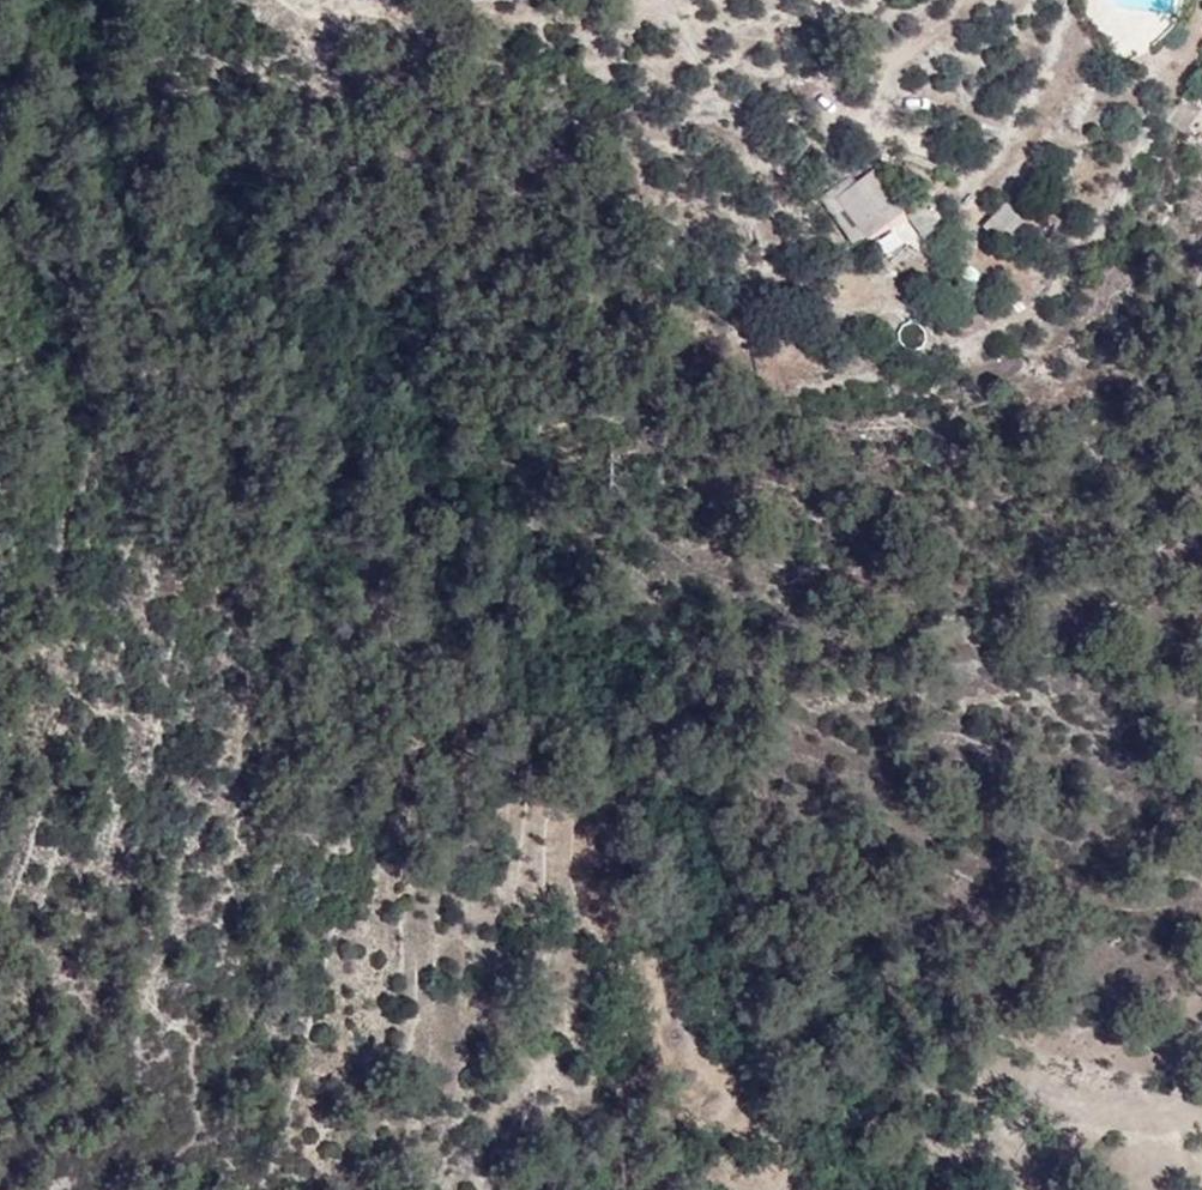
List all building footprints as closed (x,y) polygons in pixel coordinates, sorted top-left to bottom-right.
[(871,254),(910,224),(876,181),(856,196),(852,191),(822,214),(854,254),(865,246),(871,254)]
